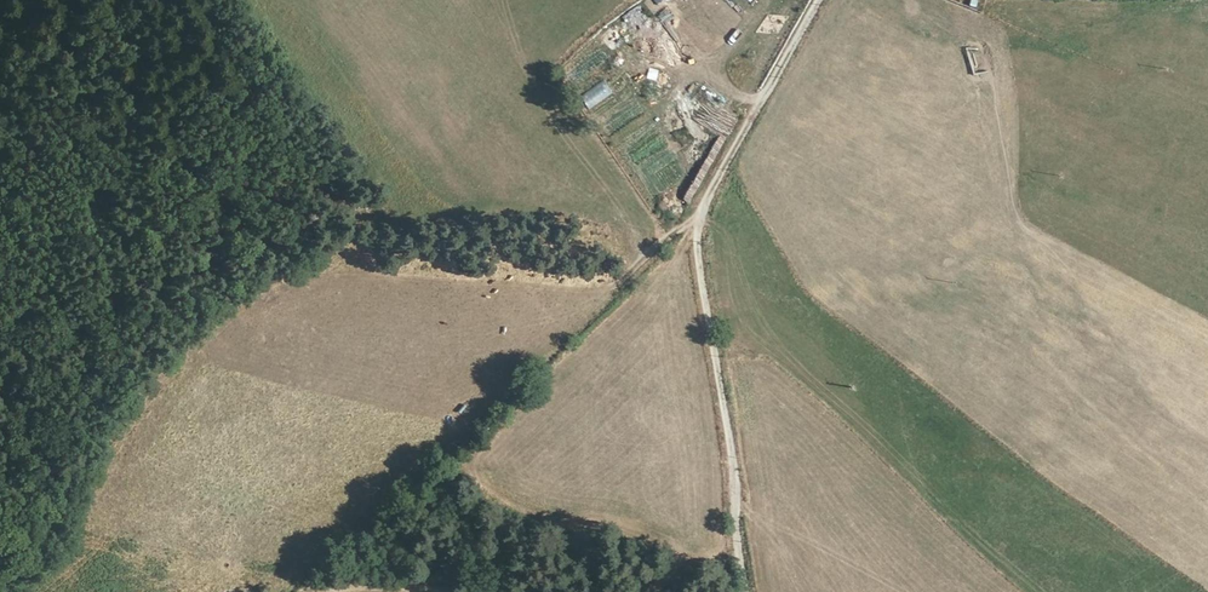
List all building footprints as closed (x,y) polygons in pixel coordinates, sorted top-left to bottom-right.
[(768,7),(776,14),(784,5),(778,0),(774,0),(768,7)] [(786,28),(789,18),(778,16),(775,25),(786,28)] [(991,68),(976,39),(965,40),(972,69),(991,68)]
